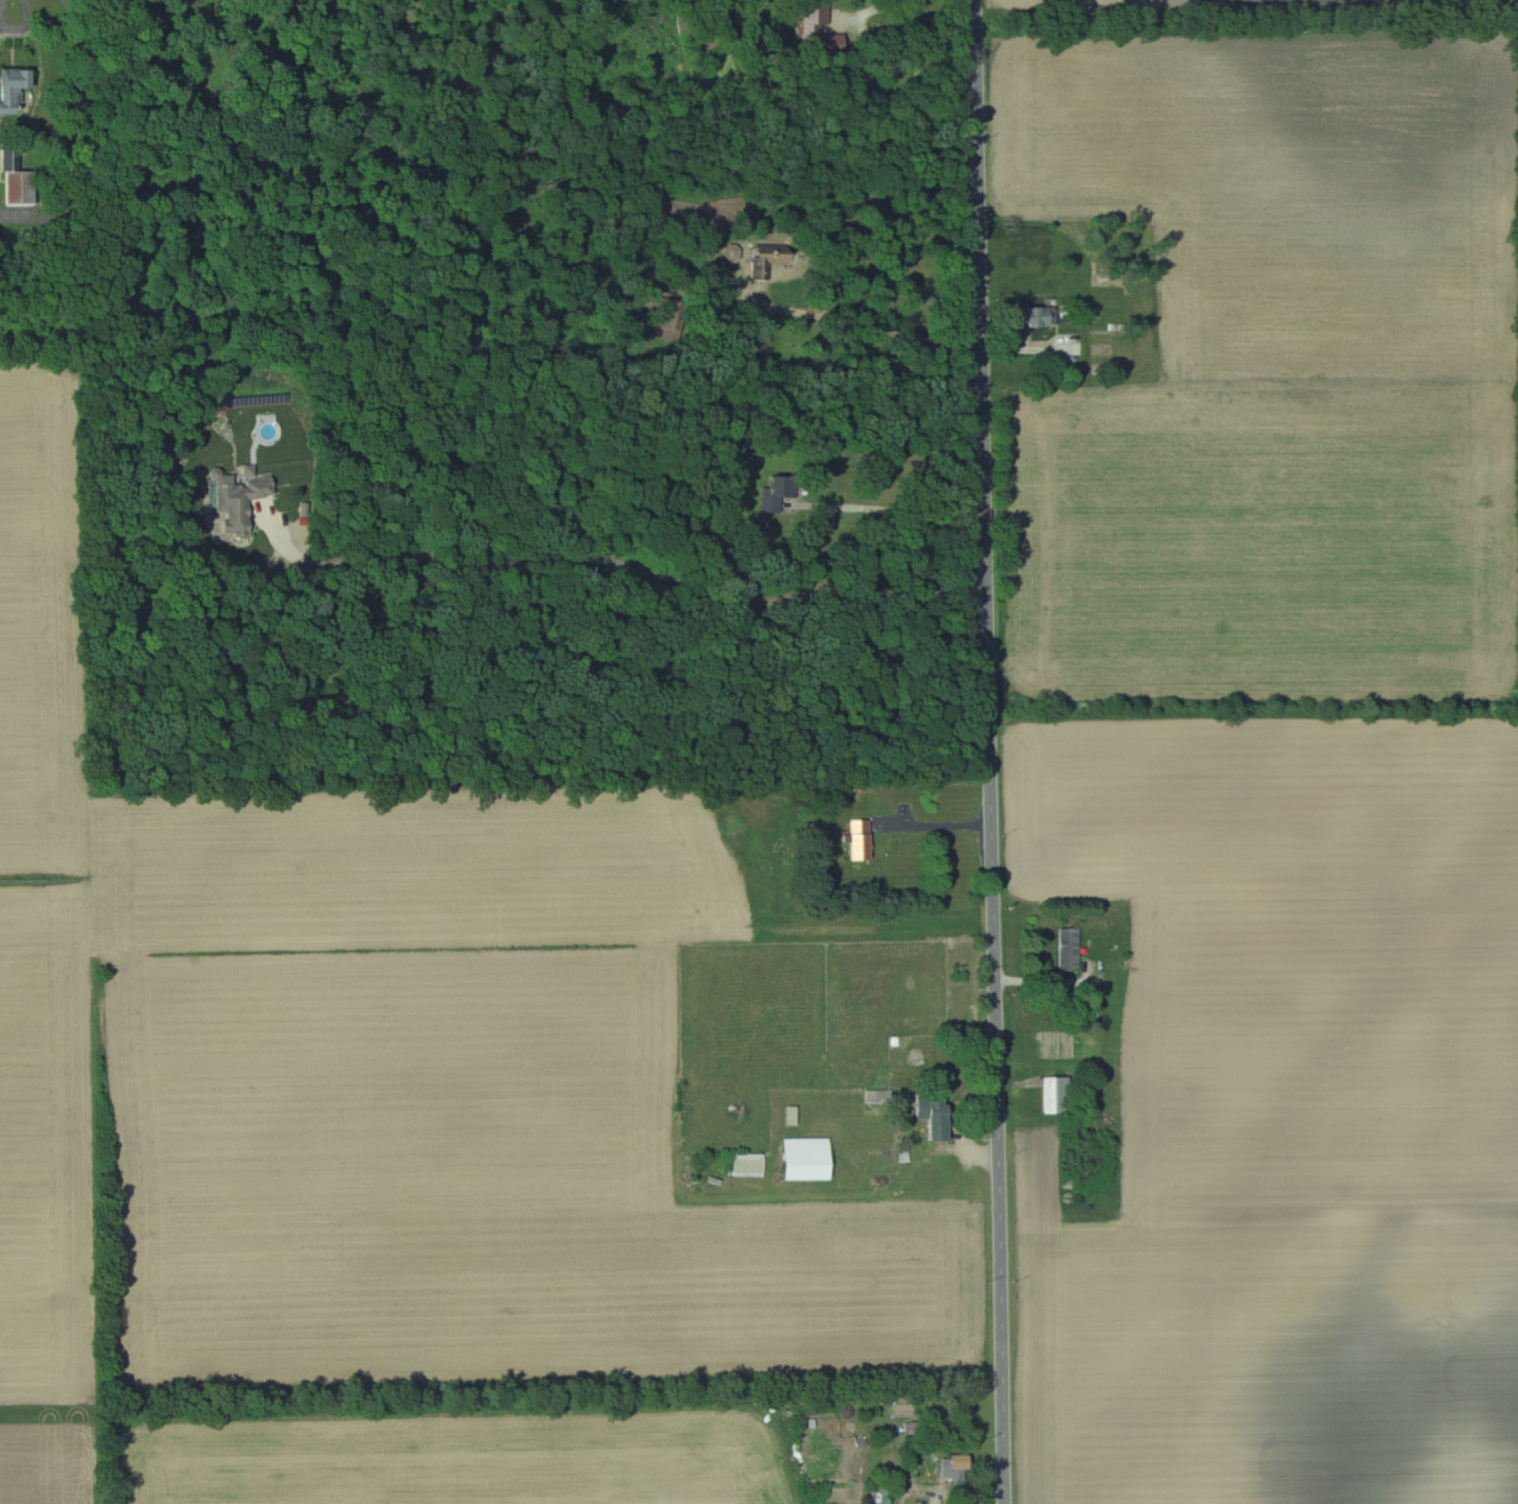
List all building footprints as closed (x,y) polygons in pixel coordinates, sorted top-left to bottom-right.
[(2,114),(0,114),(0,101),(1,101),(1,69),(33,69),(33,88),(22,88),(22,109),(2,109),(2,114)] [(34,171),(17,171),(17,149),(6,149),(6,206),(34,206),(34,171)] [(796,254),(756,254),(756,280),(796,280),(796,254)] [(1061,308),(1033,308),(1033,328),(1061,328),(1061,308)] [(220,514),(233,513),(234,536),(256,535),(254,499),(278,497),(278,480),(237,482),(237,475),(218,476),(220,514)] [(874,861),(874,821),(853,822),(854,843),(856,843),(856,861),(874,861)] [(1083,930),(1062,930),(1062,972),(1083,972),(1083,930)] [(1048,1077),(1048,1113),(1073,1113),(1073,1077),(1048,1077)] [(955,1141),(955,1093),(920,1093),(919,1120),(935,1120),(935,1141),(955,1141)] [(789,1181),(836,1181),(836,1139),(789,1139),(789,1181)] [(737,1177),(767,1177),(767,1154),(737,1154),(737,1177)] [(955,1471),(976,1471),(976,1456),(955,1456),(955,1471)]
